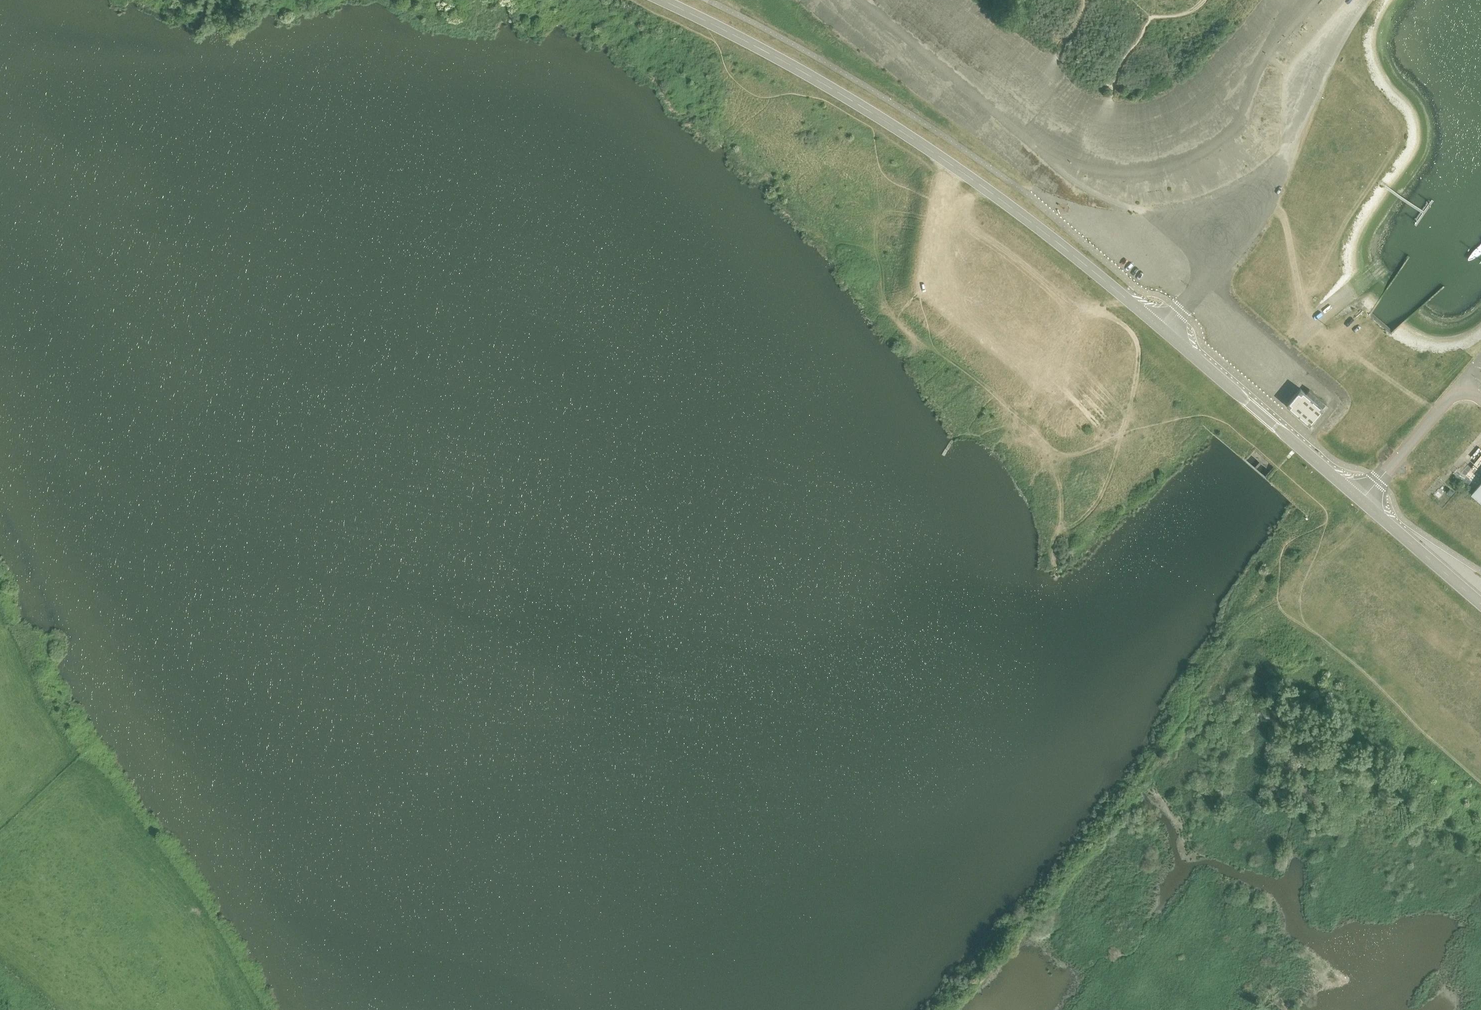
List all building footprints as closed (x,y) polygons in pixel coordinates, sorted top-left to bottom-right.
[(1286,404),(1309,424),(1327,404),(1316,394),(1309,389),(1306,393),(1300,388),(1286,404)] [(1480,500),(1480,483),(1475,490),(1472,493),(1480,500)]
